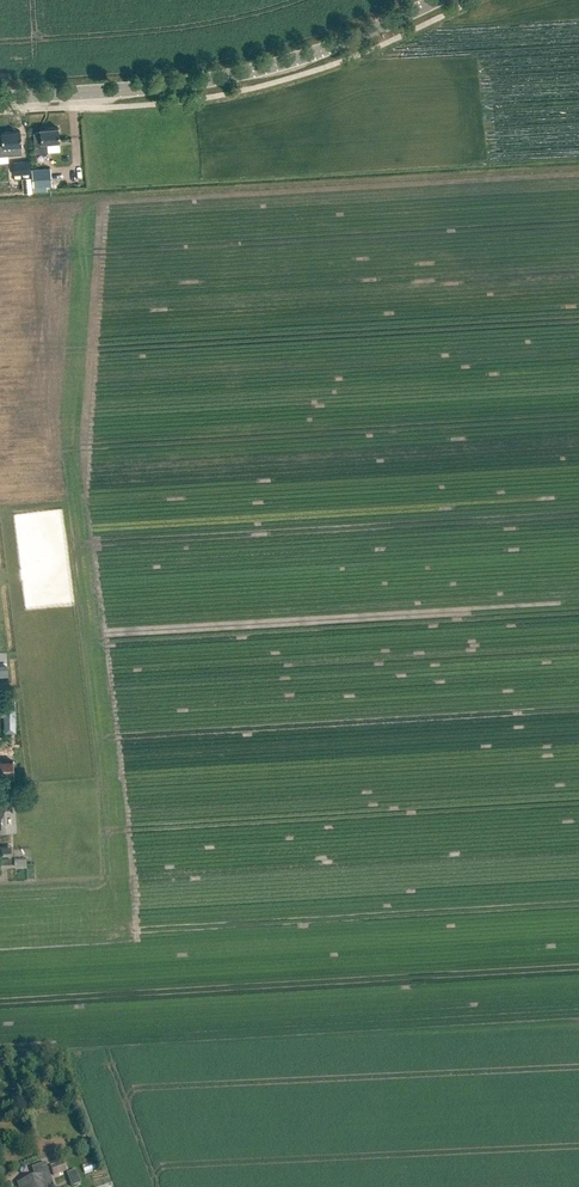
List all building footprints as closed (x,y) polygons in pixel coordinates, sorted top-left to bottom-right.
[(59,128),(40,129),(40,131),(33,132),(35,153),(48,152),(47,142),(59,141),(59,128)] [(2,145),(10,145),(10,150),(22,149),(21,131),(1,132),(2,145)] [(30,160),(13,162),(14,175),(31,173),(30,160)] [(33,187),(52,186),(51,168),(32,169),(33,187)] [(30,177),(21,178),(22,191),(31,190),(30,177)] [(3,717),(4,733),(16,733),(16,699),(0,699),(0,717),(3,717)] [(0,761),(0,778),(14,778),(13,760),(0,761)] [(0,846),(0,856),(12,855),(11,846),(0,846)] [(12,866),(12,857),(0,857),(0,867),(12,866)] [(63,1162),(50,1166),(53,1176),(66,1172),(63,1162)] [(34,1178),(20,1182),(22,1186),(51,1186),(53,1186),(45,1163),(31,1168),(34,1178)] [(76,1170),(66,1174),(71,1186),(72,1186),(80,1184),(76,1170)]
